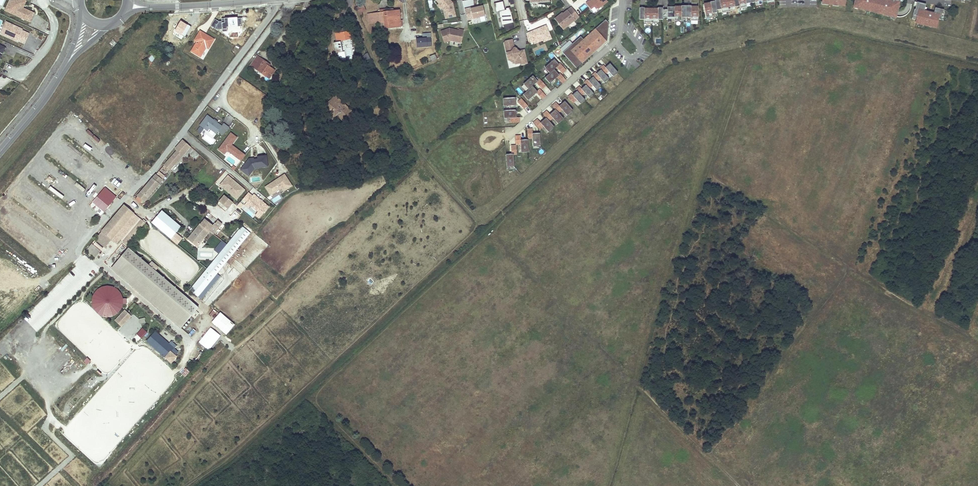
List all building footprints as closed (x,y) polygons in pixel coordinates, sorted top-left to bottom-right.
[(30,22),(34,13),(22,8),(19,7),(22,0),(10,0),(7,8),(13,11),(11,14),(30,22)] [(452,3),(451,3),(450,2),(451,1),(450,0),(436,0),(439,3),(440,3),(443,6),(442,7),(443,8),(445,18),(455,16),(452,3)] [(586,3),(591,9),(594,7),(596,8),(599,8),(608,1),(607,0),(592,0),(590,1),(590,0),(586,3)] [(885,2),(882,1),(882,0),(870,0),(869,3),(865,2),(866,0),(856,0),(854,7),(862,9),(863,7),(887,13),(887,15),(895,17),(896,13),(897,10),(895,10),(898,1),(899,1),(899,0),(887,0),(889,1),(888,8),(883,7),(885,2)] [(498,12),(502,25),(514,22),(510,7),(506,8),(506,9),(505,10),(503,1),(494,3),(496,12),(498,12)] [(727,2),(727,1),(723,2),(724,4),(716,5),(716,9),(721,8),(722,12),(728,10),(727,2)] [(739,6),(739,2),(731,3),(730,1),(727,2),(728,10),(729,11),(735,10),(735,7),(739,6)] [(917,20),(916,23),(921,24),(921,23),(932,25),(932,26),(936,27),(938,19),(941,19),(942,14),(943,14),(944,10),(935,8),(934,12),(933,17),(923,15),(925,7),(926,4),(917,2),(916,6),(915,10),(914,9),(913,16),(918,17),(917,20)] [(717,12),(716,9),(716,5),(716,4),(708,6),(707,4),(704,4),(706,18),(713,16),(712,13),(717,12)] [(365,11),(362,5),(356,8),(360,16),(363,14),(362,13),(365,11)] [(482,6),(470,9),(473,19),(485,16),(482,6)] [(563,13),(555,19),(563,29),(579,16),(572,7),(568,10),(568,11),(564,15),(563,13)] [(674,19),(674,7),(670,7),(670,9),(667,9),(662,9),(662,11),(662,17),(667,17),(667,19),(674,19)] [(686,17),(686,9),(677,9),(677,7),(674,7),(674,19),(674,21),(681,21),(681,17),(686,17)] [(697,21),(697,7),(694,7),(694,9),(686,9),(686,17),(690,17),(690,21),(697,21)] [(887,13),(863,7),(862,9),(887,15),(887,13)] [(925,7),(923,15),(933,17),(934,12),(926,11),(927,7),(925,7)] [(473,19),(470,9),(470,8),(464,9),(467,20),(473,19)] [(651,23),(651,9),(647,9),(647,11),(639,11),(639,19),(644,19),(644,23),(651,23)] [(662,17),(662,11),(654,11),(654,9),(651,9),(651,23),(658,23),(658,20),(662,20),(662,17)] [(368,23),(378,22),(384,21),(385,28),(400,26),(399,11),(385,12),(381,13),(368,14),(368,23)] [(581,36),(562,53),(577,68),(597,50),(595,49),(598,47),(599,48),(603,45),(602,44),(608,39),(608,29),(606,26),(609,24),(609,23),(606,19),(583,39),(581,36)] [(25,43),(29,34),(22,31),(23,30),(18,28),(18,29),(12,26),(12,25),(6,22),(0,34),(8,37),(10,34),(14,36),(13,39),(17,41),(18,40),(25,43)] [(546,25),(526,33),(529,43),(533,41),(542,37),(543,40),(544,42),(551,39),(546,25)] [(462,39),(464,30),(459,29),(459,30),(449,28),(440,31),(444,42),(450,40),(456,42),(457,38),(462,39)] [(351,30),(335,33),(337,42),(341,42),(352,39),(351,30)] [(200,32),(196,38),(199,40),(197,44),(196,44),(191,51),(200,57),(205,49),(203,48),(204,46),(206,47),(208,49),(214,40),(200,32)] [(527,63),(524,50),(520,51),(519,50),(518,52),(516,51),(517,49),(515,48),(514,48),(512,40),(506,41),(505,43),(508,58),(511,57),(514,60),(515,64),(522,63),(522,65),(527,63)] [(151,54),(145,62),(149,65),(155,57),(153,56),(151,54)] [(250,65),(254,68),(261,58),(257,55),(250,65)] [(261,58),(254,68),(269,78),(274,71),(267,65),(268,63),(261,58)] [(545,67),(550,73),(554,69),(557,67),(562,73),(566,70),(560,64),(559,65),(554,59),(545,67)] [(604,65),(600,68),(601,69),(605,74),(609,71),(613,76),(618,72),(610,63),(605,67),(604,65)] [(557,77),(562,83),(566,80),(561,74),(559,75),(554,69),(550,73),(545,78),(550,83),(557,77)] [(592,76),(593,77),(597,81),(601,78),(604,82),(609,78),(605,74),(601,69),(597,73),(596,72),(592,76)] [(523,84),(529,90),(533,86),(536,83),(542,89),(546,85),(540,79),(538,81),(533,76),(523,84)] [(588,79),(584,83),(586,85),(589,88),(593,85),(597,90),(601,86),(597,81),(593,77),(589,80),(588,79)] [(580,87),(576,90),(577,91),(581,95),(585,92),(589,98),(594,94),(589,88),(586,85),(582,89),(580,87)] [(529,90),(523,94),(528,100),(536,93),(542,99),(546,96),(540,89),(537,92),(533,86),(529,90)] [(370,90),(365,92),(368,99),(373,97),(370,90)] [(569,97),(573,103),(577,100),(581,104),(585,100),(581,95),(577,91),(573,95),(572,94),(568,97),(569,97)] [(336,97),(330,104),(336,108),(341,102),(336,97)] [(503,98),(503,106),(516,105),(516,98),(503,98)] [(528,105),(522,99),(518,102),(524,109),(528,105)] [(556,103),(553,106),(555,109),(558,113),(562,109),(567,115),(573,110),(565,101),(559,106),(556,103)] [(336,108),(330,104),(329,104),(324,113),(333,119),(337,114),(347,124),(355,115),(351,111),(350,113),(346,109),(347,108),(341,102),(336,108)] [(547,111),(543,114),(546,118),(549,121),(553,118),(558,124),(564,119),(558,113),(555,109),(550,114),(547,111)] [(516,110),(504,111),(504,118),(511,118),(512,123),(520,122),(520,117),(517,117),(516,110)] [(214,120),(207,115),(200,125),(207,131),(209,128),(216,134),(218,131),(223,135),(229,127),(224,123),(222,126),(217,123),(218,122),(215,119),(214,120)] [(538,119),(534,123),(540,129),(543,126),(549,132),(554,127),(549,121),(546,118),(541,123),(538,119)] [(533,129),(527,129),(528,138),(533,138),(533,146),(541,146),(540,133),(533,134),(533,129)] [(237,137),(231,133),(218,149),(225,154),(227,150),(241,161),(245,155),(231,145),(230,144),(231,142),(233,143),(237,137)] [(515,135),(516,145),(521,144),(521,153),(529,152),(528,140),(521,140),(521,135),(515,135)] [(169,170),(190,147),(183,140),(175,149),(177,150),(164,165),(169,170)] [(511,154),(506,154),(507,167),(514,166),(514,154),(517,154),(516,145),(511,146),(511,154)] [(249,159),(244,166),(252,172),(254,168),(268,166),(266,155),(257,157),(258,159),(250,160),(249,159)] [(252,172),(244,166),(241,170),(249,176),(252,172)] [(165,176),(159,170),(155,175),(161,180),(165,176)] [(215,183),(218,186),(229,174),(226,171),(215,183)] [(211,177),(217,180),(220,175),(214,172),(211,177)] [(292,185),(284,174),(265,187),(271,195),(282,188),(284,191),(292,185)] [(144,201),(161,180),(155,175),(137,196),(144,201)] [(236,199),(244,190),(237,183),(236,184),(231,180),(232,179),(228,176),(222,183),(226,186),(224,188),(236,199)] [(102,210),(114,196),(104,188),(92,201),(102,210)] [(246,202),(252,196),(248,192),(243,199),(246,202)] [(259,218),(268,206),(253,194),(252,196),(246,202),(244,205),(259,218)] [(233,202),(224,195),(220,200),(228,208),(233,202)] [(139,218),(124,205),(95,240),(104,248),(111,240),(116,244),(139,218)] [(182,227),(162,211),(152,224),(172,240),(177,234),(182,227)] [(199,243),(209,231),(213,226),(204,219),(188,239),(198,247),(200,244),(199,243)] [(142,220),(123,242),(127,245),(145,223),(142,220)] [(213,234),(222,224),(218,221),(213,226),(209,231),(213,234)] [(218,254),(208,267),(217,274),(250,233),(242,226),(226,245),(218,254)] [(201,266),(155,227),(152,228),(149,229),(145,232),(140,238),(139,246),(186,284),(201,266)] [(177,234),(172,240),(178,245),(183,239),(177,234)] [(214,250),(218,254),(226,245),(222,241),(214,250)] [(100,251),(91,244),(86,250),(95,257),(100,251)] [(118,248),(123,253),(127,249),(122,244),(118,248)] [(180,328),(198,307),(135,253),(134,254),(128,249),(122,256),(120,259),(112,268),(118,273),(117,274),(180,328)] [(208,267),(194,284),(198,287),(193,293),(198,297),(217,274),(208,267)] [(217,274),(198,297),(201,299),(220,276),(217,274)] [(198,287),(194,284),(189,290),(193,293),(198,287)] [(123,302),(121,294),(115,288),(107,286),(98,289),(94,294),(93,296),(92,305),(97,312),(104,317),(113,316),(115,314),(120,311),(123,302)] [(121,325),(130,316),(124,311),(116,320),(121,325)] [(235,325),(221,313),(212,323),(226,335),(235,325)] [(146,333),(142,329),(137,334),(141,338),(146,333)] [(155,332),(152,336),(147,342),(165,357),(170,352),(174,347),(155,332)] [(174,348),(170,352),(176,357),(179,353),(174,348)] [(170,352),(165,357),(171,362),(176,357),(170,352)] [(191,372),(188,368),(182,374),(185,377),(191,372)]
